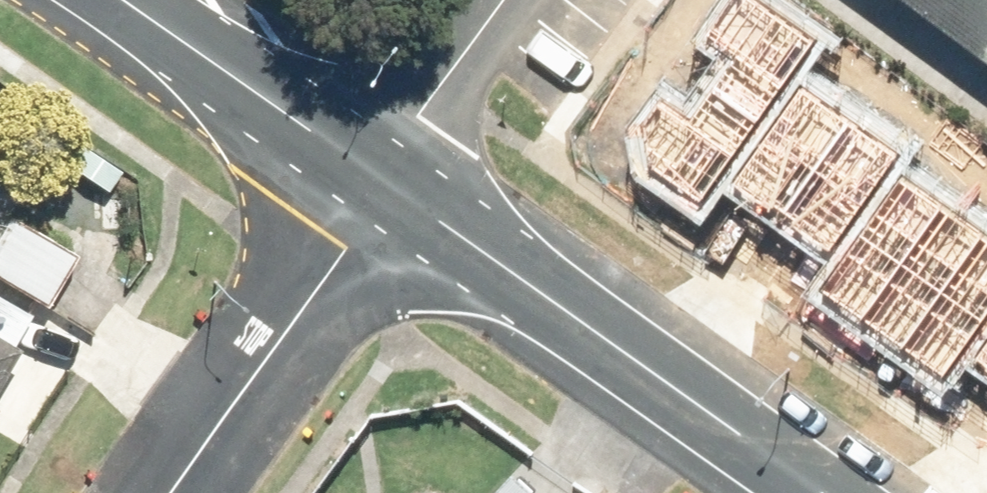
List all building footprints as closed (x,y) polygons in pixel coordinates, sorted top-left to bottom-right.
[(699,207),(818,39),(762,0),(730,0),(700,43),(723,60),(686,113),(658,94),(638,123),(648,172),(699,207)] [(986,70),(986,0),(895,0),(986,70)] [(805,91),(737,186),(826,250),(894,155),(805,91)] [(821,291),(943,377),(986,315),(986,239),(900,178),(821,291)] [(0,217),(0,383),(73,262),(0,217)] [(505,479),(492,492),(520,492),(505,479)]
